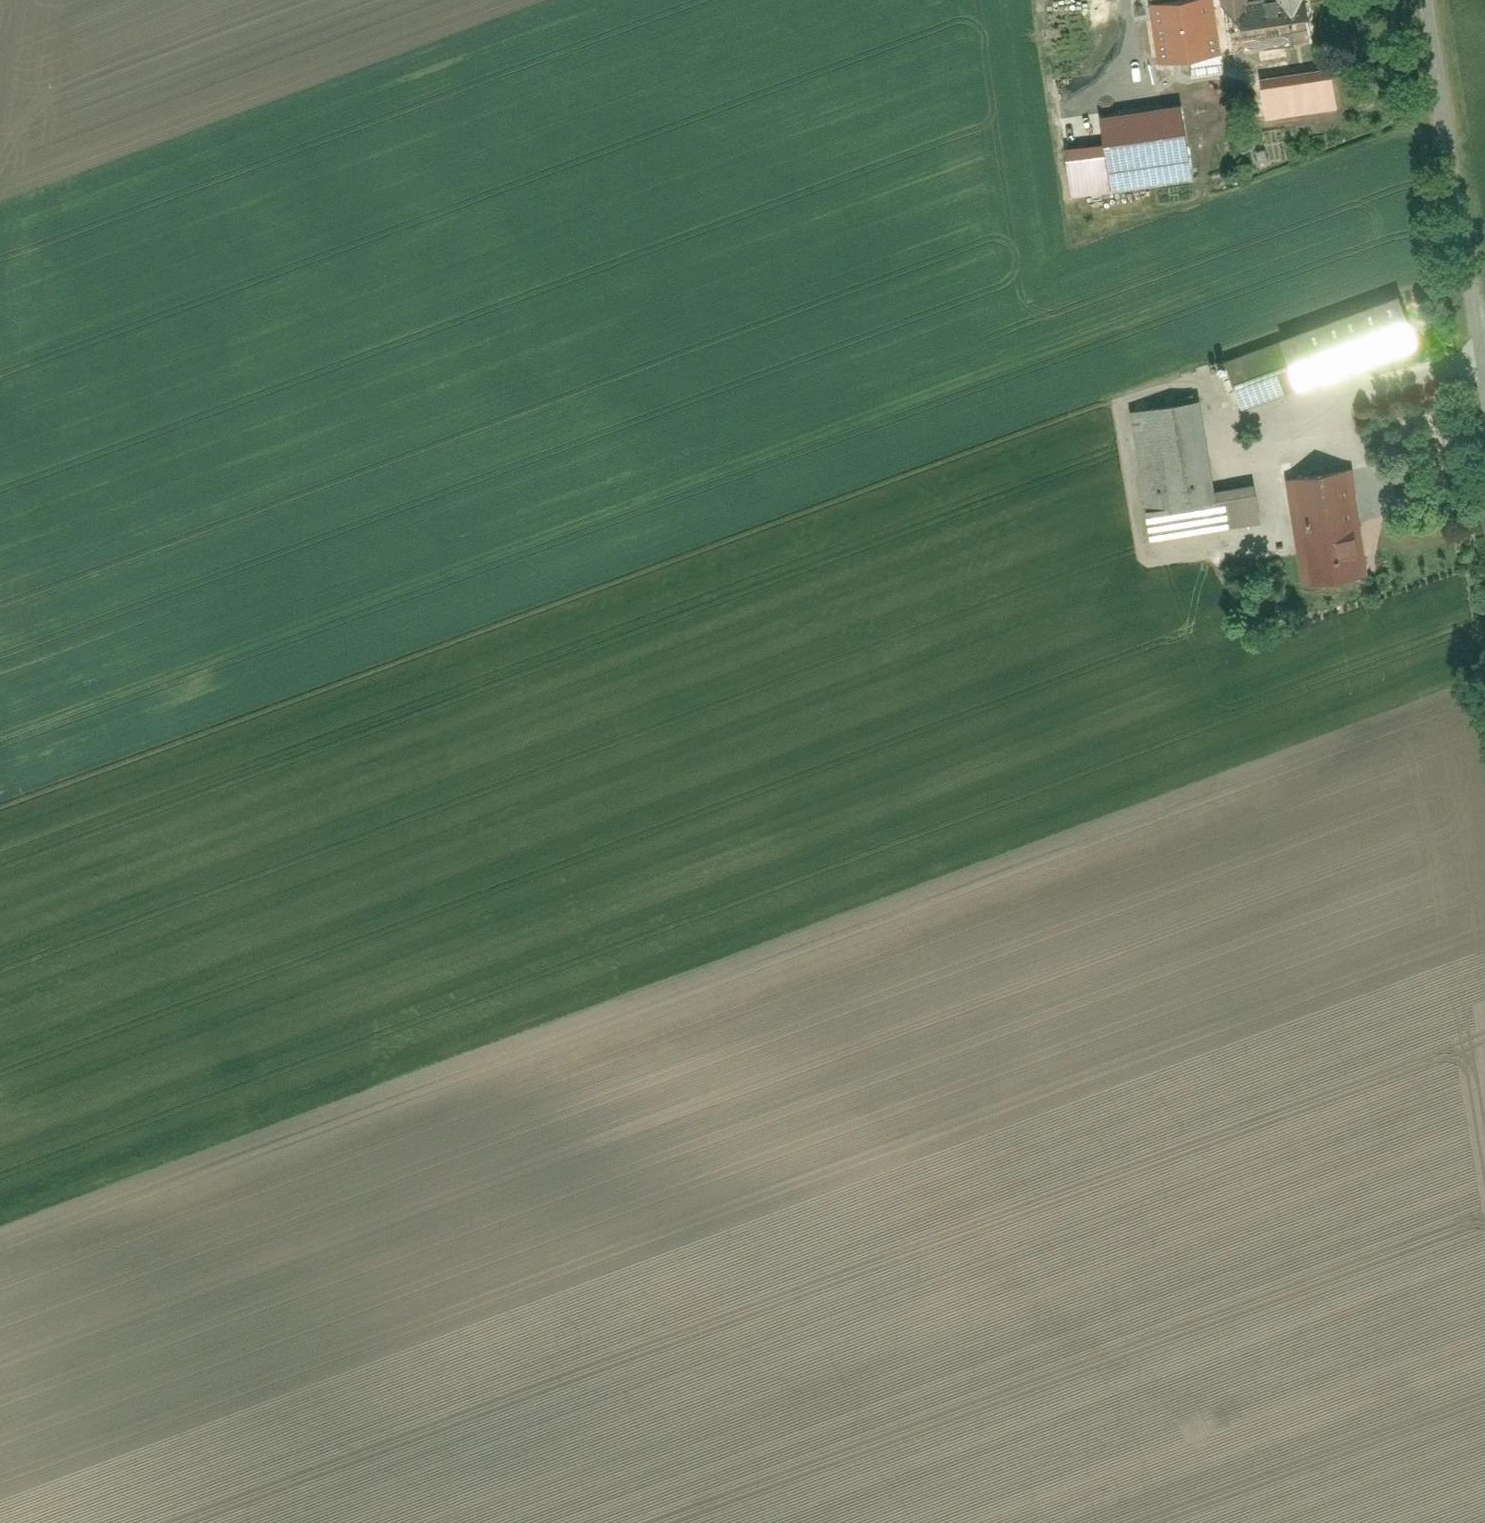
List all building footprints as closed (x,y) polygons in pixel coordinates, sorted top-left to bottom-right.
[(1146,0),(1155,61),(1319,38),(1314,0),(1149,0),(1146,0)] [(1187,106),(1108,117),(1119,190),(1197,179),(1187,106)] [(1403,296),(1231,360),(1247,405),(1420,341),(1403,296)] [(1150,499),(1222,487),(1206,398),(1135,410),(1150,499)] [(1357,468),(1293,477),(1307,581),(1371,572),(1357,468)] [(1150,499),(1157,537),(1266,518),(1259,481),(1222,487),(1150,499)]
